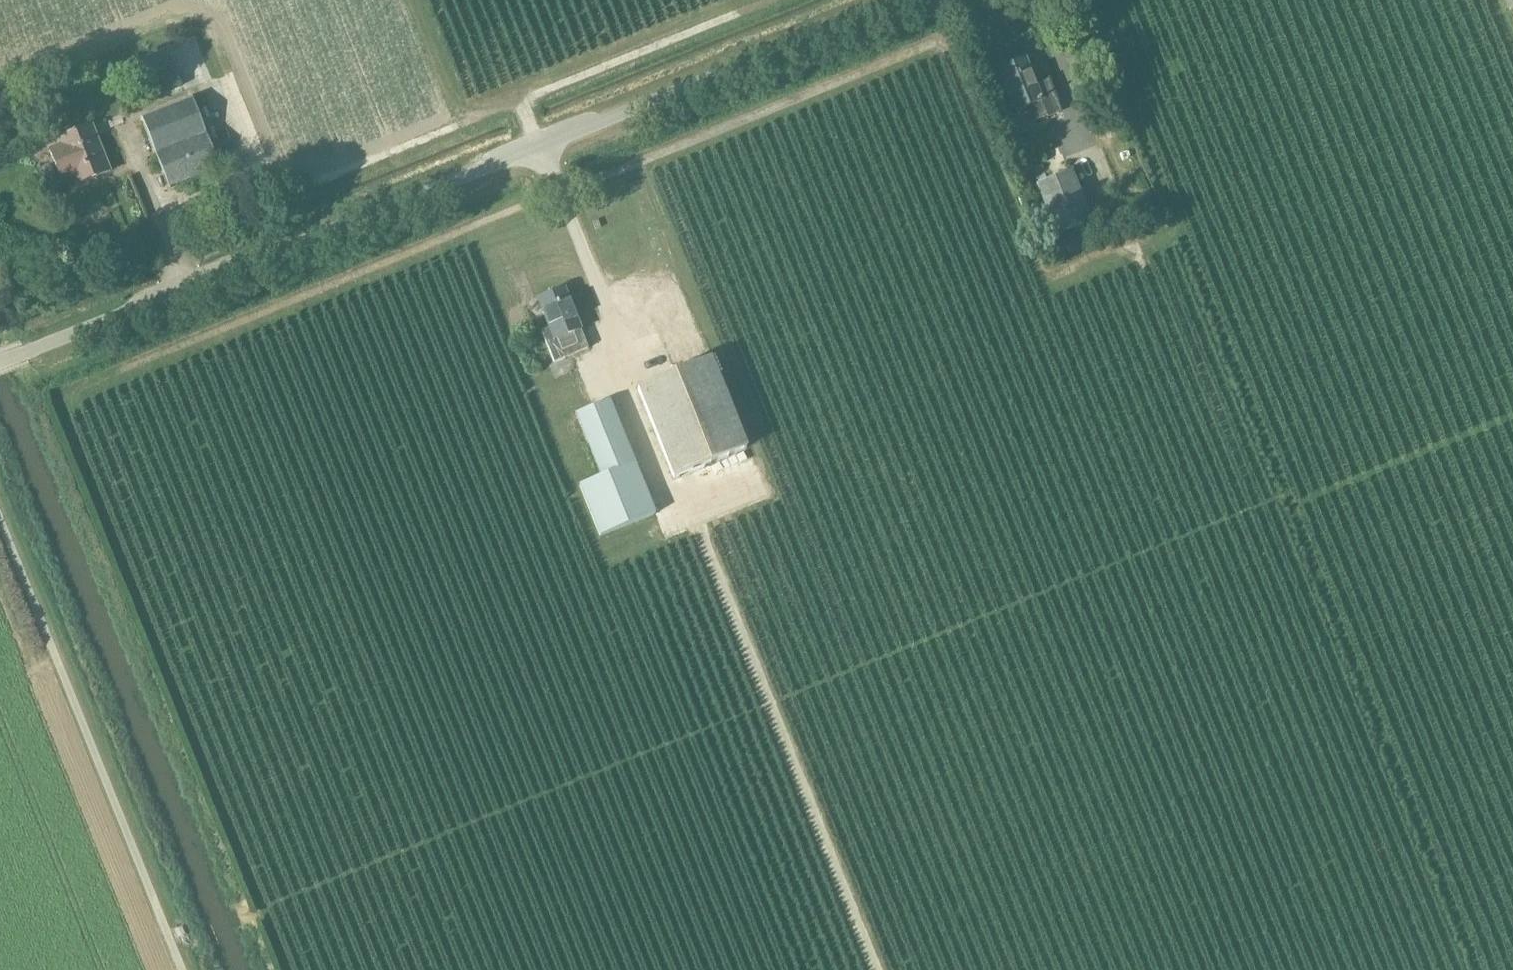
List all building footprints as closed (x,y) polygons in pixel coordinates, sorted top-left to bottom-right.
[(1030,122),(1045,116),(1039,101),(1040,101),(1023,59),(997,70),(1014,111),(1024,107),(1030,122)] [(191,99),(141,119),(168,189),(219,169),(191,99)] [(59,144),(48,148),(61,182),(72,178),(74,184),(109,170),(91,125),(57,138),(59,144)] [(1034,186),(1054,235),(1054,236),(1090,222),(1070,171),(1034,186)] [(649,321),(683,308),(665,260),(631,273),(634,281),(612,289),(629,335),(651,327),(649,321)] [(563,288),(537,298),(548,327),(540,331),(552,361),(586,348),(563,288)] [(649,341),(628,342),(629,355),(649,354),(649,341)] [(636,389),(673,479),(691,472),(691,470),(743,449),(708,362),(656,383),(656,381),(636,389)] [(599,478),(635,464),(609,400),(574,415),(599,477),(599,478)] [(599,478),(599,477),(580,485),(600,536),(655,514),(635,464),(599,478)]
